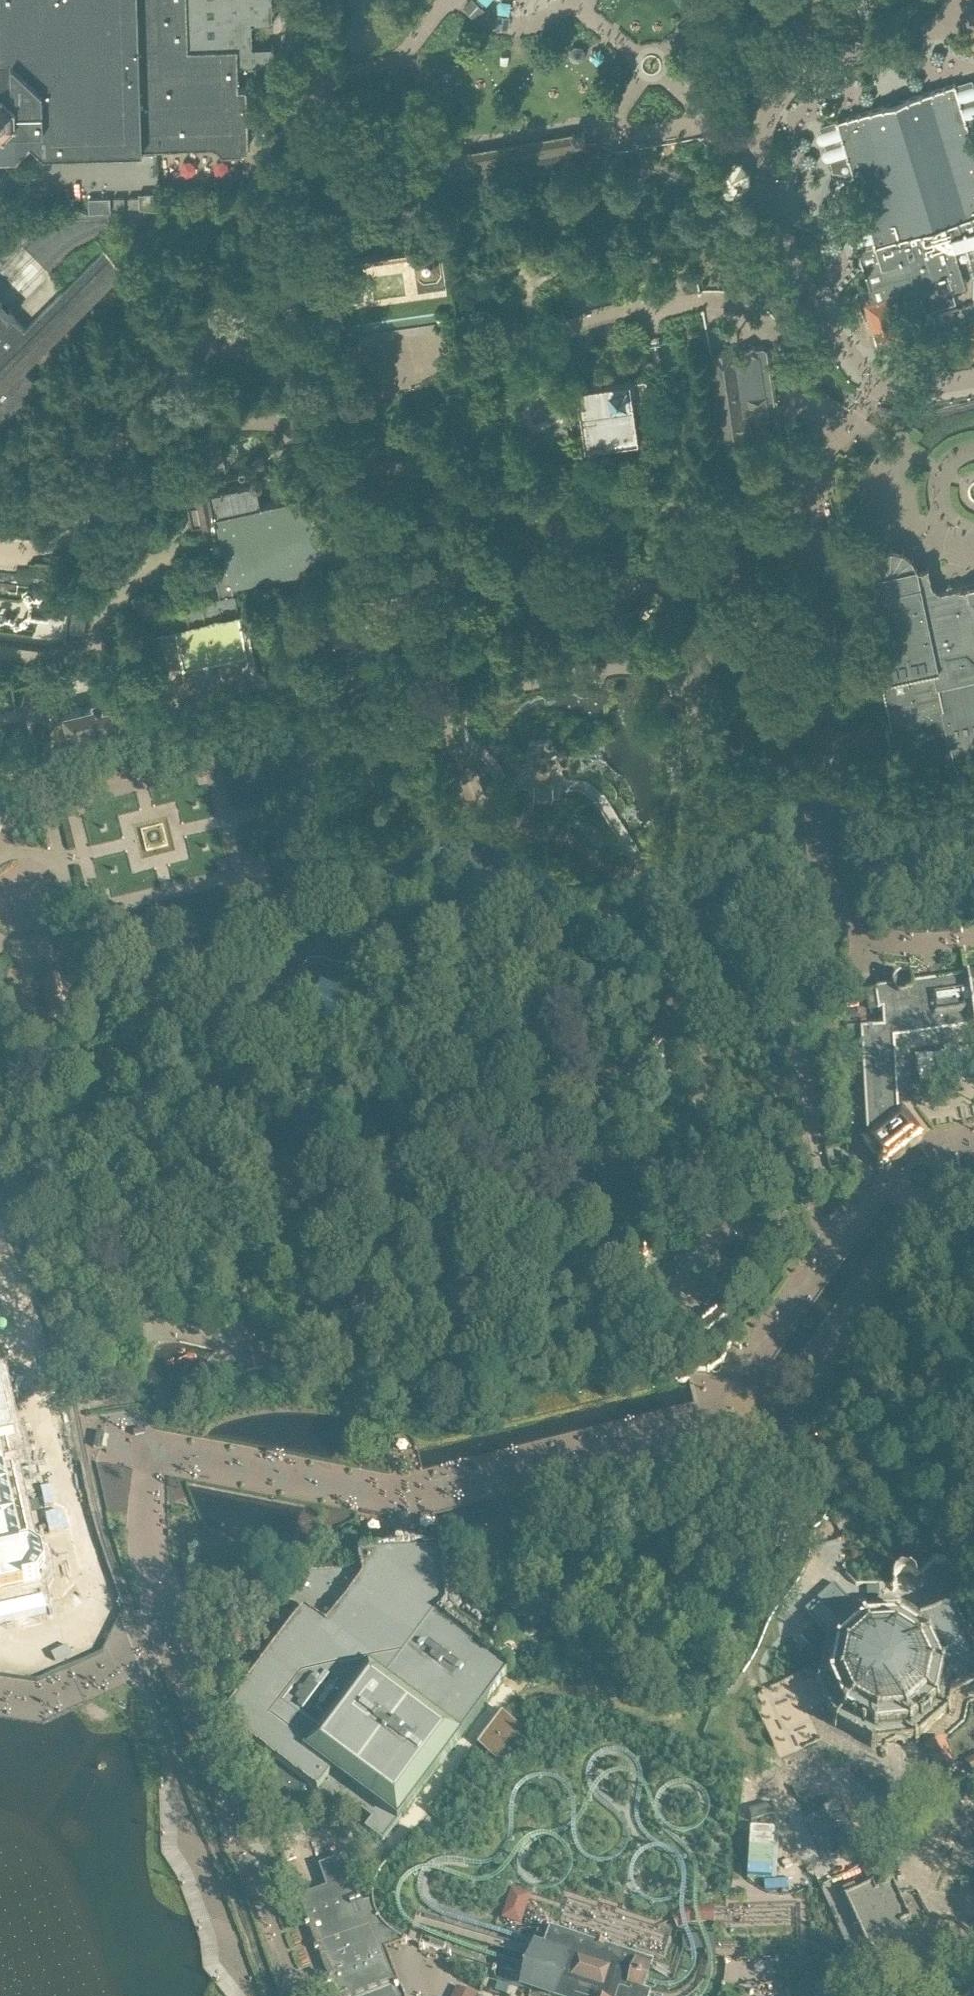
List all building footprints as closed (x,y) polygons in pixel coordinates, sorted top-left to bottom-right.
[(253,46),(252,22),(273,22),(272,0),(0,0),(0,151),(17,150),(30,136),(45,149),(123,147),(123,154),(142,153),(142,146),(158,146),(214,144),(222,152),(243,152),(246,148),(250,144),(248,86),(240,86),(240,75),(239,64),(253,64),(253,46)] [(253,46),(253,64),(274,64),(274,46),(253,46)] [(955,82),(971,135),(973,136),(973,79),(971,74),(955,82)] [(836,120),(853,176),(849,178),(851,185),(853,193),(858,191),(876,248),(973,216),(973,136),(971,135),(955,82),(906,98),(896,101),(884,105),(836,120)] [(853,176),(836,120),(819,122),(820,127),(816,130),(818,138),(824,139),(825,143),(821,147),(823,155),(829,156),(831,165),(849,178),(853,176)] [(368,182),(369,187),(543,154),(589,142),(588,134),(366,173),(368,182)] [(756,183),(759,174),(757,165),(752,157),(744,153),(735,152),(726,156),(720,163),(717,172),(718,181),(724,188),(732,193),(741,194),(750,190),(756,183)] [(140,194),(130,194),(130,206),(140,206),(159,209),(159,191),(140,191),(140,194)] [(858,191),(853,193),(843,202),(846,211),(843,216),(845,223),(850,225),(851,229),(848,234),(850,241),(855,241),(858,249),(876,248),(858,191)] [(126,195),(115,195),(115,207),(126,207),(126,195)] [(111,196),(89,196),(90,211),(111,211),(111,196)] [(876,248),(862,253),(860,258),(864,273),(866,281),(861,287),(862,289),(877,345),(899,339),(896,328),(900,327),(893,302),(928,292),(931,297),(966,287),(955,250),(972,245),(973,250),(973,216),(876,248)] [(417,252),(415,236),(352,243),(355,262),(338,264),(340,279),(356,277),(354,264),(356,264),(358,264),(418,256),(420,256),(422,256),(423,267),(439,266),(437,250),(417,252)] [(5,422),(41,385),(25,369),(125,267),(119,261),(109,251),(106,248),(27,327),(6,306),(0,300),(0,417),(5,422)] [(946,330),(940,341),(945,344),(951,347),(957,336),(946,330)] [(739,349),(711,354),(717,396),(715,396),(716,403),(718,402),(727,464),(742,462),(760,460),(785,456),(778,411),(779,410),(778,404),(777,398),(776,398),(768,349),(764,346),(755,347),(755,345),(746,346),(738,347),(739,349)] [(578,397),(567,398),(568,402),(570,415),(572,430),(580,428),(583,449),(588,448),(642,440),(636,399),(649,397),(647,386),(646,375),(576,385),(578,397)] [(220,600),(154,614),(158,634),(169,631),(177,630),(238,617),(243,615),(239,597),(236,598),(234,590),(262,584),(295,577),(356,564),(363,564),(389,575),(397,574),(427,587),(440,585),(437,573),(420,573),(392,561),(387,562),(359,547),(347,546),(347,545),(362,541),(360,530),(344,533),(345,536),(319,541),(309,494),(262,504),(256,479),(271,472),(265,465),(260,461),(250,472),(210,482),(209,478),(191,482),(196,504),(193,504),(190,505),(194,523),(215,518),(219,537),(211,539),(213,549),(221,548),(224,561),(212,563),(220,600)] [(891,724),(887,725),(889,737),(892,749),(896,748),(905,787),(961,775),(958,764),(973,761),(973,586),(934,594),(928,565),(923,566),(918,567),(912,557),(906,550),(891,545),(880,547),(870,553),(865,560),(862,570),(863,575),(865,588),(891,724)] [(347,577),(326,581),(328,590),(349,586),(348,581),(347,577)] [(87,612),(72,610),(70,628),(84,630),(87,612)] [(481,699),(470,679),(463,683),(469,693),(474,703),(481,699)] [(63,704),(50,706),(53,722),(56,721),(60,746),(54,747),(56,757),(74,753),(73,746),(110,739),(109,733),(117,731),(112,705),(104,707),(102,697),(93,698),(94,706),(64,711),(63,704)] [(122,743),(112,745),(113,750),(118,767),(120,766),(122,775),(148,769),(145,758),(153,756),(149,737),(151,736),(149,728),(131,732),(131,733),(120,736),(122,743)] [(242,732),(256,786),(264,784),(251,730),(242,732)] [(545,736),(543,740),(544,745),(548,747),(552,746),(555,742),(554,738),(550,735),(545,736)] [(527,741),(528,745),(532,748),(536,747),(539,743),(538,739),(534,736),(530,737),(527,741)] [(487,753),(483,747),(475,752),(470,755),(473,761),(480,757),(487,753)] [(515,751),(515,755),(518,758),(523,758),(526,754),(525,750),(522,747),(517,747),(515,751)] [(533,757),(532,762),(536,767),(533,791),(543,792),(553,793),(554,781),(547,780),(548,770),(551,765),(552,759),(557,758),(559,762),(571,759),(567,747),(557,749),(558,750),(547,753),(543,751),(540,751),(537,751),(533,757)] [(118,767),(113,750),(94,755),(97,772),(118,767)] [(1,833),(3,830),(4,827),(5,823),(6,819),(12,813),(11,808),(10,803),(0,806),(0,834),(1,833)] [(311,937),(312,929),(306,928),(304,936),(311,937)] [(606,940),(604,939),(603,940),(601,941),(600,942),(599,944),(599,945),(599,947),(600,949),(601,950),(603,950),(605,951),(606,950),(608,950),(609,948),(610,947),(610,945),(610,943),(609,942),(608,940),(606,940)] [(860,1140),(868,1149),(883,1167),(903,1151),(924,1135),(910,1117),(903,1108),(898,1112),(894,1040),(973,1028),(973,971),(968,972),(969,976),(959,977),(943,979),(930,981),(913,983),(913,980),(911,977),(908,975),(904,973),(901,973),(897,974),(894,976),(892,980),(891,983),(891,987),(876,990),(879,1010),(884,1009),(884,1027),(861,1028),(862,1045),(864,1073),(864,1079),(865,1085),(866,1113),(868,1136),(860,1140)] [(70,979),(45,982),(49,1017),(74,1014),(72,995),(76,994),(74,981),(70,981),(70,979)] [(345,997),(326,990),(323,1000),(321,1007),(330,1011),(329,1014),(337,1017),(345,997)] [(122,1065),(120,1063),(117,1063),(115,1063),(113,1063),(111,1064),(109,1067),(109,1069),(109,1072),(110,1074),(113,1076),(115,1077),(118,1077),(120,1076),(121,1075),(123,1073),(123,1070),(123,1068),(122,1065)] [(396,1143),(395,1144),(393,1146),(392,1148),(391,1151),(392,1153),(393,1156),(395,1157),(398,1158),(400,1158),(403,1157),(405,1155),(406,1153),(406,1151),(406,1148),(404,1145),(402,1144),(399,1143),(396,1143)] [(963,1168),(960,1154),(958,1155),(957,1155),(955,1156),(955,1158),(954,1160),(954,1163),(954,1165),(955,1166),(957,1168),(960,1168),(963,1168)] [(673,1335),(677,1348),(710,1335),(725,1324),(743,1294),(732,1287),(717,1311),(701,1323),(673,1335)] [(2,1617),(2,1616),(6,1616),(7,1615),(13,1614),(15,1614),(17,1614),(17,1613),(30,1610),(30,1611),(32,1610),(41,1608),(43,1607),(42,1603),(42,1602),(39,1592),(47,1579),(44,1565),(31,1558),(19,1500),(18,1500),(19,1499),(19,1497),(18,1498),(15,1484),(16,1484),(15,1482),(14,1482),(11,1469),(12,1469),(12,1468),(12,1467),(11,1467),(8,1455),(9,1454),(10,1456),(18,1454),(16,1446),(14,1446),(9,1424),(3,1395),(5,1395),(4,1391),(3,1386),(0,1387),(0,1617),(2,1617)] [(303,1612),(222,1721),(310,1787),(317,1792),(343,1812),(350,1803),(363,1812),(372,1819),(365,1828),(383,1841),(395,1825),(508,1671),(492,1659),(498,1650),(501,1646),(503,1647),(508,1640),(448,1596),(451,1578),(451,1561),(446,1547),(443,1546),(441,1547),(439,1543),(435,1544),(435,1549),(428,1545),(420,1545),(417,1547),(415,1549),(417,1555),(402,1556),(387,1558),(387,1551),(382,1547),(362,1549),(359,1549),(357,1552),(358,1568),(299,1572),(281,1596),(303,1612)] [(805,1610),(831,1638),(827,1641),(820,1674),(820,1675),(819,1682),(815,1682),(816,1686),(819,1686),(823,1695),(822,1695),(825,1700),(824,1700),(824,1701),(825,1701),(828,1707),(828,1708),(830,1713),(831,1712),(835,1721),(833,1724),(835,1727),(838,1724),(872,1744),(871,1747),(875,1748),(876,1744),(883,1744),(885,1743),(885,1746),(886,1746),(886,1745),(887,1746),(888,1745),(888,1744),(889,1744),(889,1743),(894,1742),(895,1742),(896,1742),(902,1741),(902,1742),(902,1743),(903,1743),(904,1743),(905,1743),(905,1742),(905,1743),(906,1743),(906,1741),(907,1741),(915,1740),(916,1743),(920,1742),(918,1739),(922,1735),(923,1734),(925,1733),(947,1712),(949,1713),(951,1709),(949,1709),(953,1690),(973,1681),(973,1649),(953,1603),(964,1591),(968,1593),(970,1590),(965,1588),(965,1574),(970,1572),(968,1568),(964,1570),(953,1561),(955,1557),(952,1556),(950,1560),(936,1561),(934,1557),(931,1558),(933,1563),(928,1567),(916,1576),(915,1576),(920,1586),(939,1577),(951,1602),(950,1603),(951,1605),(920,1618),(902,1608),(861,1612),(835,1583),(805,1610)] [(943,1780),(959,1772),(943,1736),(927,1744),(943,1780)] [(959,1759),(966,1775),(973,1771),(973,1752),(959,1759)] [(270,1773),(263,1782),(275,1791),(266,1803),(284,1817),(300,1796),(270,1773)] [(794,1876),(796,1793),(747,1792),(745,1874),(794,1876)] [(842,1801),(823,1809),(831,1828),(832,1827),(834,1832),(833,1832),(845,1857),(864,1849),(842,1801)] [(353,1877),(299,1897),(296,1898),(297,1901),(300,1901),(307,1921),(304,1922),(306,1927),(309,1925),(313,1935),(317,1945),(314,1946),(316,1952),(319,1951),(328,1975),(324,1977),(328,1986),(319,1990),(322,1995),(399,1995),(384,1957),(380,1946),(399,1939),(383,1925),(372,1899),(362,1902),(353,1877)] [(844,1896),(845,1897),(868,1946),(886,1961),(891,1955),(899,1962),(900,1961),(916,1974),(915,1975),(916,1975),(926,1983),(922,1988),(921,1987),(918,1991),(922,1994),(925,1995),(970,1995),(973,1991),(973,1987),(959,1974),(945,1962),(944,1962),(936,1955),(936,1954),(902,1924),(910,1920),(912,1920),(911,1918),(911,1919),(910,1917),(909,1916),(910,1916),(909,1915),(906,1909),(906,1908),(904,1905),(905,1905),(904,1904),(901,1897),(900,1897),(899,1894),(900,1894),(899,1893),(896,1886),(895,1886),(894,1883),(895,1883),(894,1882),(893,1882),(893,1883),(877,1890),(873,1884),(874,1884),(873,1882),(872,1883),(845,1895),(844,1896)] [(517,1985),(537,1991),(553,1995),(649,1995),(651,1990),(643,1988),(651,1962),(652,1959),(640,1955),(623,1950),(606,1945),(607,1943),(590,1938),(590,1939),(546,1926),(544,1932),(541,1941),(532,1938),(526,1956),(518,1982),(517,1985)]
